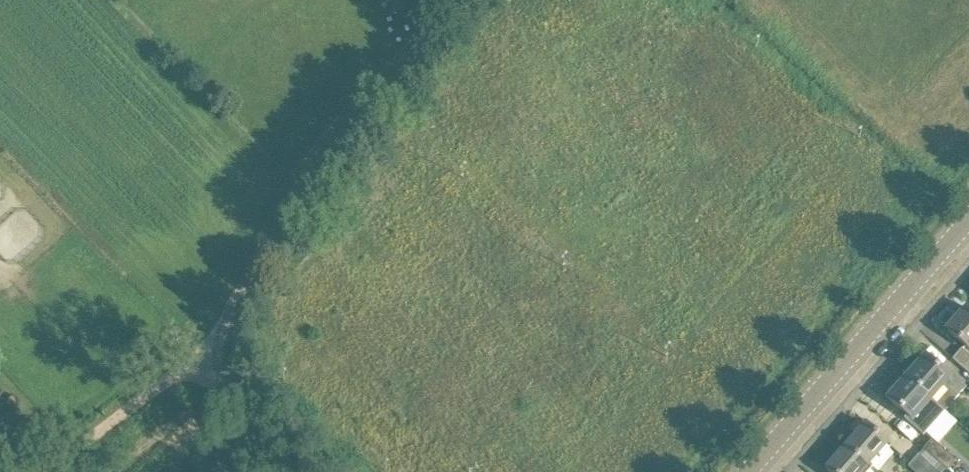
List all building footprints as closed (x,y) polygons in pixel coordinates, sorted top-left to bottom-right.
[(967,307),(947,330),(968,349),(968,309),(967,307)] [(962,348),(952,359),(968,373),(968,354),(962,348)] [(945,410),(957,396),(966,386),(947,369),(944,372),(924,355),(906,376),(931,399),(945,410)] [(904,418),(919,431),(923,435),(932,425),(919,413),(931,399),(906,376),(887,397),(907,414),(904,418)] [(845,445),(871,468),(890,445),(865,423),(845,445)] [(932,439),(924,448),(948,469),(956,460),(932,439)] [(830,471),(867,471),(871,468),(845,445),(826,468),(830,471)] [(918,454),(937,471),(945,471),(948,469),(924,448),(918,454)] [(908,465),(916,471),(937,471),(918,454),(908,465)]
